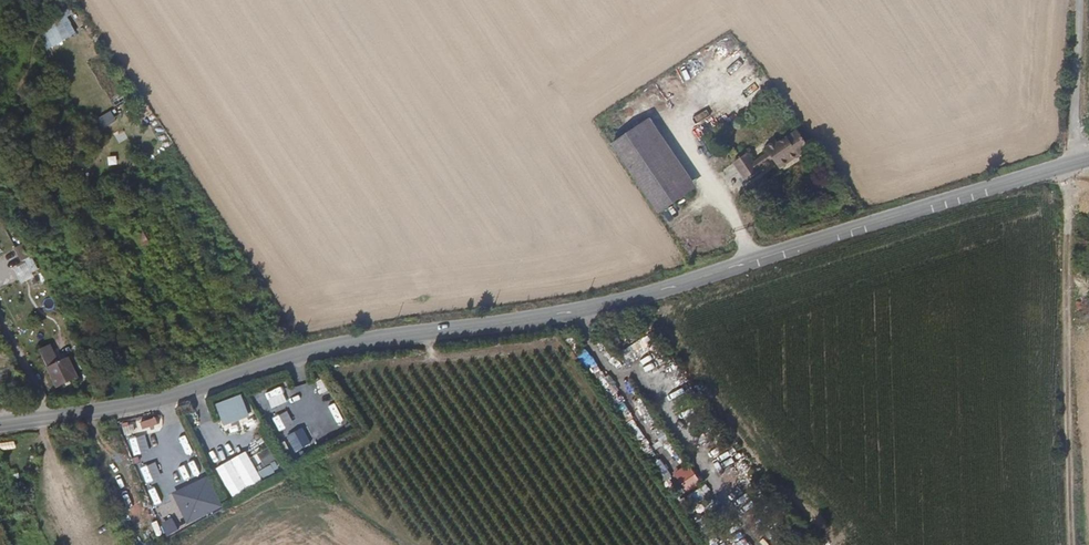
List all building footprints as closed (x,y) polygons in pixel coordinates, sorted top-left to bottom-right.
[(37,32),(48,51),(77,35),(67,16),(37,32)] [(658,154),(640,127),(612,147),(630,173),(658,154)] [(780,171),(810,150),(797,132),(778,145),(776,143),(765,150),(768,154),(772,160),(780,171)] [(658,213),(687,195),(658,154),(630,173),(658,213)] [(757,171),(772,160),(768,154),(753,165),(757,171)] [(753,165),(746,156),(732,165),(745,183),(759,174),(757,171),(753,165)] [(143,231),(135,234),(141,249),(149,245),(143,231)] [(41,276),(30,281),(34,289),(45,284),(41,276)] [(90,301),(87,296),(77,301),(79,306),(90,301)] [(52,311),(57,302),(47,297),(42,306),(52,311)] [(47,368),(55,364),(46,348),(38,352),(47,368)] [(55,364),(47,368),(56,387),(77,377),(67,358),(66,358),(58,363),(55,364)] [(269,387),(256,393),(259,400),(272,394),(269,387)] [(241,395),(215,404),(223,425),(248,416),(241,395)] [(200,424),(212,419),(208,409),(196,414),(200,424)] [(277,430),(292,422),(285,409),(270,416),(277,430)] [(320,438),(338,428),(334,420),(315,430),(320,438)] [(638,425),(630,430),(638,442),(646,437),(638,425)] [(302,428),(287,436),(295,452),(311,444),(302,428)] [(244,442),(248,450),(262,442),(257,434),(244,442)] [(670,437),(663,440),(672,457),(679,454),(670,437)] [(256,466),(274,459),(270,447),(252,454),(256,466)] [(175,458),(182,473),(199,465),(192,450),(175,458)] [(246,452),(216,469),(232,497),(262,480),(246,452)] [(261,475),(279,468),(276,461),(258,468),(261,475)] [(687,461),(673,472),(687,491),(702,480),(687,461)] [(661,477),(669,472),(663,462),(655,467),(661,477)] [(209,476),(172,493),(186,524),(223,507),(209,476)]
